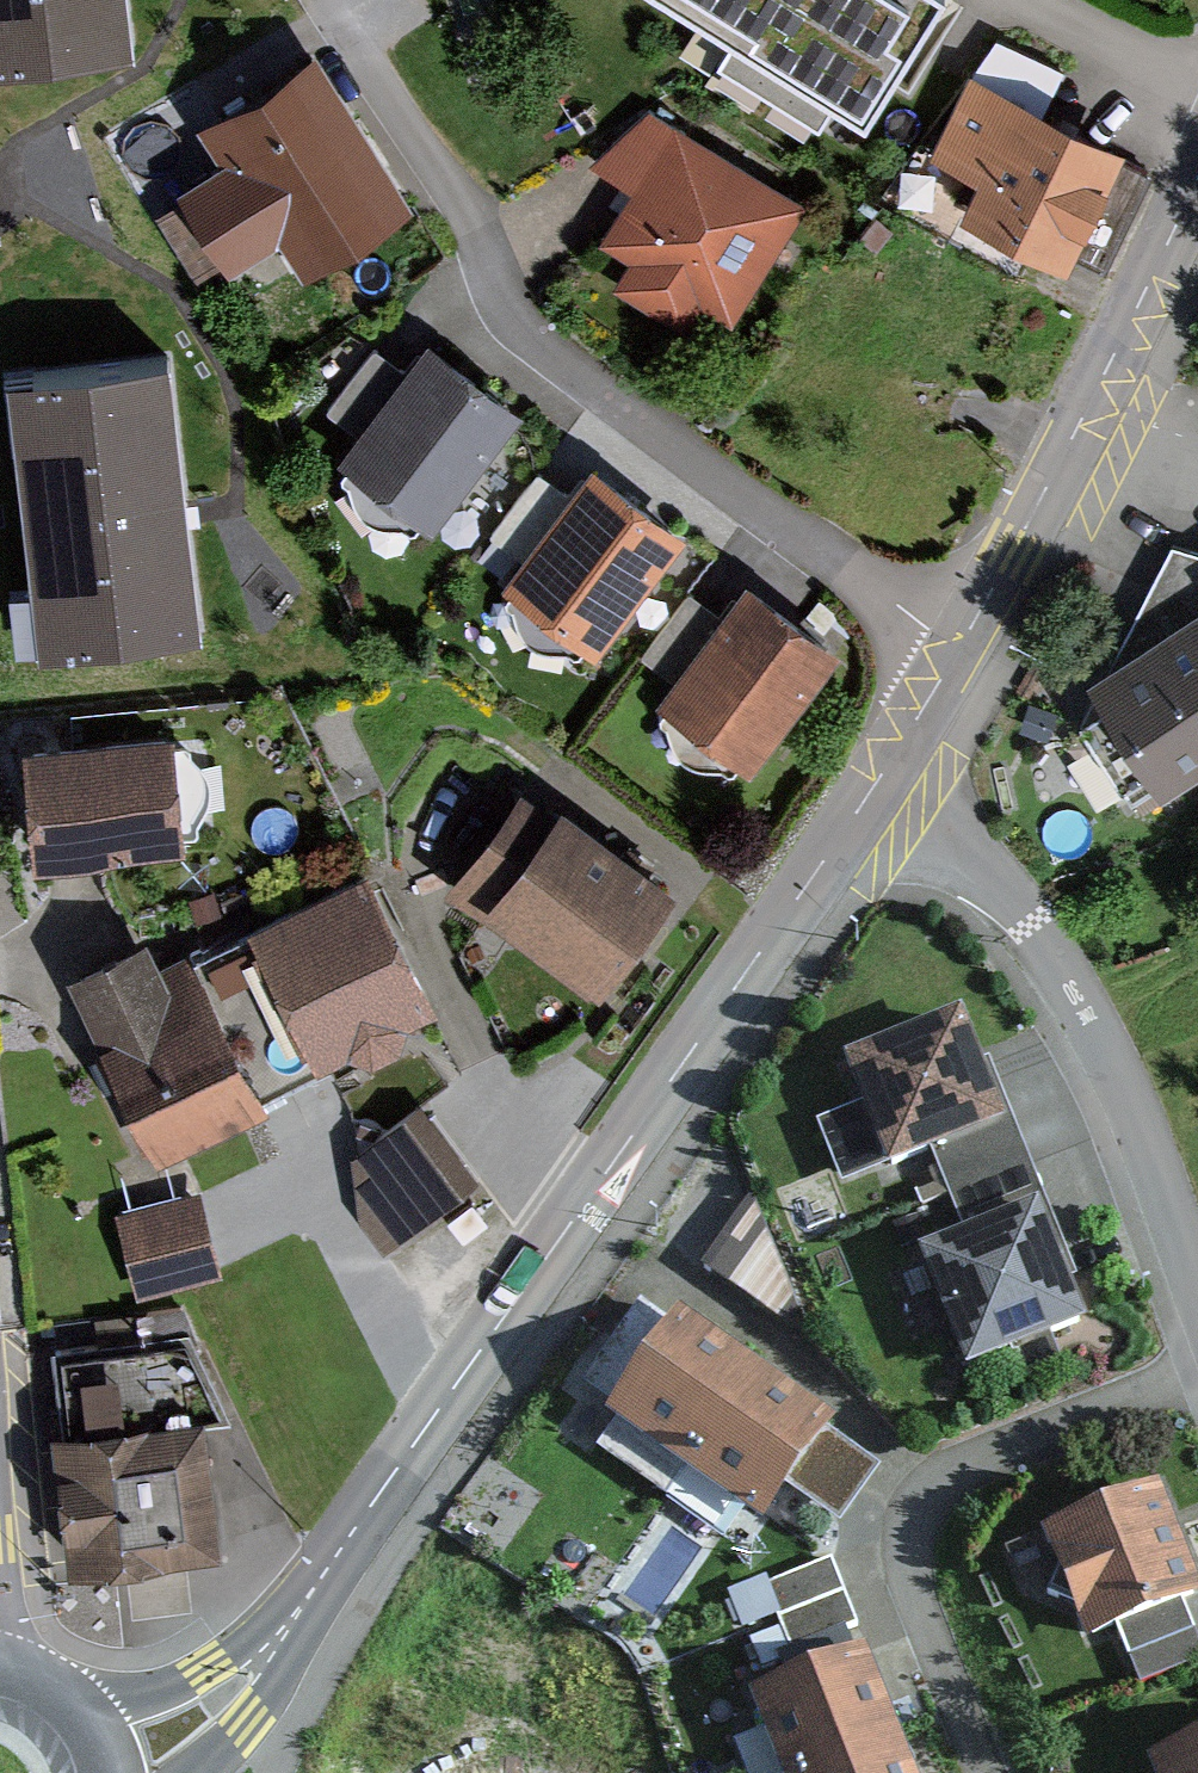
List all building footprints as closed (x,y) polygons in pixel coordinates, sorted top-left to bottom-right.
[(691,1),(779,56),(814,0),(691,0),(691,1)] [(779,56),(868,111),(937,0),(814,0),(779,56)] [(342,71),(201,140),(275,293),(417,224),(342,71)] [(972,82),(941,145),(989,169),(976,195),(1107,259),(1151,169),(972,82)] [(583,255),(739,344),(822,199),(666,110),(583,255)] [(338,454),(434,525),(524,405),(428,333),(338,454)] [(501,579),(597,650),(688,528),(592,458),(501,579)] [(656,696),(751,766),(841,645),(746,575),(656,696)] [(1197,756),(1197,611),(1101,673),(1116,696),(1091,712),(1142,791),(1197,756)] [(214,733),(55,743),(64,871),(222,861),(214,733)] [(525,772),(443,882),(595,995),(677,885),(525,772)] [(367,882),(246,942),(315,1080),(436,1021),(367,882)] [(148,949),(66,990),(158,1172),(266,1118),(186,959),(160,972),(148,949)] [(964,1016),(845,1063),(887,1170),(1007,1123),(964,1016)] [(420,1099),(352,1153),(358,1219),(384,1251),(480,1175),(420,1099)] [(203,1188),(116,1210),(138,1295),(224,1274),(203,1188)] [(1034,1214),(933,1254),(975,1356),(1076,1315),(1034,1214)] [(708,1268),(788,1315),(816,1266),(736,1220),(708,1268)] [(620,1410),(693,1460),(753,1372),(680,1323),(620,1410)] [(693,1460),(766,1510),(826,1422),(753,1372),(693,1460)] [(202,1402),(70,1422),(95,1583),(227,1562),(202,1402)] [(1152,1494),(1052,1533),(1091,1630),(1190,1591),(1152,1494)] [(768,1680),(867,1646),(836,1554),(736,1588),(768,1680)] [(791,1772),(814,1772),(894,1742),(863,1663),(763,1701),(791,1772)] [(894,1742),(814,1772),(906,1772),(894,1742)] [(1165,1772),(1197,1772),(1197,1749),(1161,1764),(1165,1772)]
